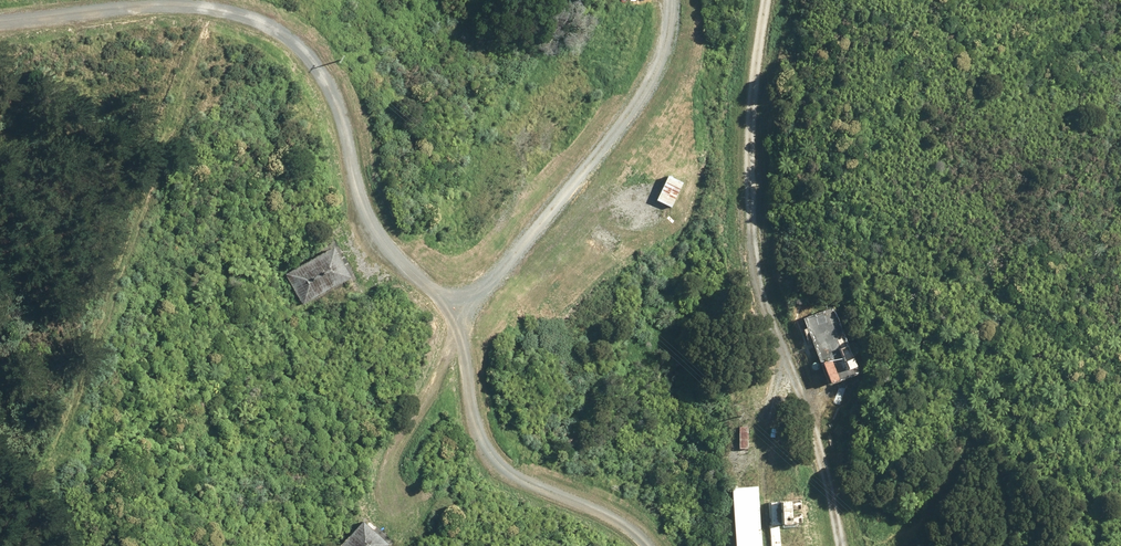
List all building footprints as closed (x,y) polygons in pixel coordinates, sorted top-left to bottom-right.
[(684,185),(670,178),(657,203),(671,210),(684,185)] [(338,247),(287,272),(304,306),(354,280),(338,247)] [(863,375),(833,306),(807,317),(837,386),(863,375)] [(735,491),(737,545),(761,545),(758,490),(735,491)] [(799,528),(797,503),(769,505),(773,545),(779,545),(784,545),(783,529),(799,528)] [(366,522),(345,545),(383,545),(387,541),(366,522)]
